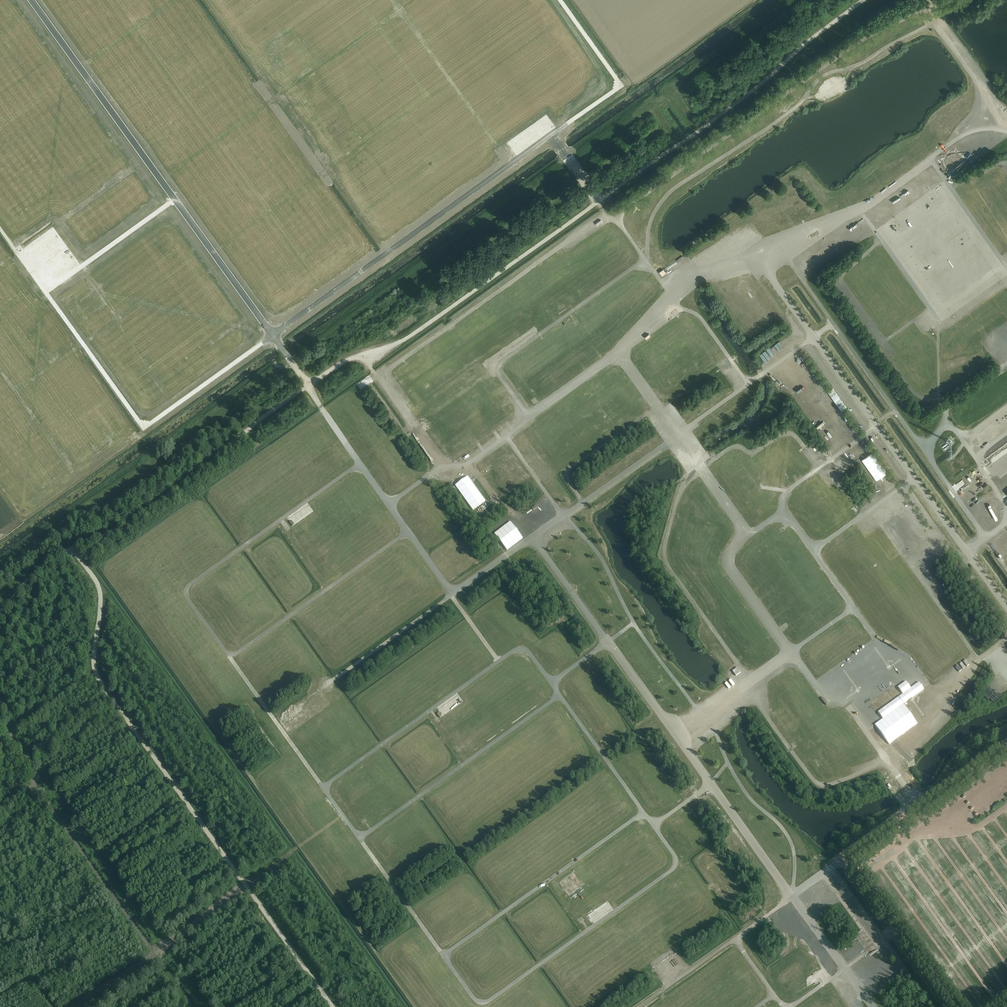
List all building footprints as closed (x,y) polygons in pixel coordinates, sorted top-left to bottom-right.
[(979,89),(966,105),(973,111),(986,95),(979,89)] [(963,164),(969,160),(964,152),(957,156),(960,161),(954,164),(959,172),(966,168),(963,164)] [(791,183),(795,184),(796,181),(801,182),(802,176),(796,175),(795,178),(792,178),(791,183)] [(804,187),(794,190),(796,195),(806,192),(804,187)] [(926,197),(937,190),(935,187),(924,195),(926,197)] [(779,206),(788,199),(782,190),(772,198),(779,206)] [(812,201),(810,195),(802,198),(804,204),(812,201)] [(825,206),(830,203),(825,195),(820,199),(825,206)] [(814,216),(819,212),(813,205),(808,209),(814,216)] [(767,211),(771,215),(775,211),(771,207),(767,211)] [(804,208),(796,212),(800,220),(808,215),(804,208)] [(749,218),(752,222),(758,218),(756,213),(749,218)] [(768,219),(760,219),(760,229),(769,228),(768,219)] [(754,229),(752,223),(749,224),(747,220),(744,221),(749,231),(754,229)] [(728,232),(730,234),(726,236),(729,241),(738,236),(733,229),(728,232)] [(850,237),(853,246),(861,244),(862,247),(869,245),(867,237),(859,238),(858,235),(850,237)] [(796,249),(802,246),(799,240),(793,243),(796,249)] [(527,260),(533,268),(550,256),(545,248),(527,260)] [(810,277),(812,280),(820,274),(818,271),(810,277)] [(545,297),(549,287),(543,285),(539,295),(545,297)] [(636,289),(636,299),(647,300),(648,290),(636,289)] [(509,295),(510,303),(522,303),(521,294),(509,295)] [(782,295),(773,302),(783,315),(784,314),(787,318),(795,312),(782,295)] [(502,301),(496,310),(501,314),(507,304),(502,301)] [(594,320),(599,317),(595,312),(590,316),(594,320)] [(635,327),(637,322),(626,319),(623,330),(617,336),(617,337),(619,338),(621,341),(629,333),(626,330),(629,331),(630,326),(635,327)] [(605,335),(600,341),(604,345),(610,339),(605,335)] [(606,352),(610,357),(621,350),(617,345),(606,352)] [(812,364),(808,366),(805,361),(809,359),(807,356),(801,359),(807,370),(804,372),(806,375),(811,372),(809,369),(814,366),(812,364)] [(797,359),(792,362),(798,371),(803,368),(797,359)] [(577,363),(568,368),(574,378),(583,372),(577,363)] [(615,387),(604,389),(609,406),(614,405),(612,395),(616,394),(615,387)] [(830,395),(835,402),(838,400),(832,393),(830,395)] [(558,413),(558,418),(570,418),(570,408),(565,408),(565,414),(558,413)] [(584,409),(574,409),(574,419),(584,420),(584,409)] [(595,413),(597,418),(607,414),(605,409),(595,413)] [(422,426),(424,424),(417,414),(414,416),(422,426)] [(662,433),(667,430),(661,417),(656,420),(662,433)] [(712,429),(717,424),(714,420),(709,425),(712,429)] [(558,424),(565,434),(570,430),(563,421),(558,424)] [(573,425),(573,434),(584,433),(584,424),(573,425)] [(688,436),(698,451),(702,448),(692,433),(688,436)] [(595,441),(595,435),(584,435),(584,446),(589,446),(590,441),(595,441)] [(868,460),(864,463),(869,471),(874,468),(868,460)] [(955,474),(961,471),(956,463),(950,467),(955,474)] [(786,471),(785,480),(794,480),(794,471),(786,471)] [(896,486),(899,484),(894,476),(890,478),(896,486)] [(818,486),(821,490),(830,485),(827,480),(818,486)] [(822,491),(828,501),(837,495),(831,485),(822,491)] [(694,507),(704,492),(699,488),(689,504),(694,507)] [(841,509),(851,504),(846,495),(836,500),(841,509)] [(693,513),(685,522),(690,527),(698,518),(693,513)] [(779,540),(783,537),(786,541),(791,538),(785,529),(776,535),(779,540)] [(677,547),(681,548),(684,532),(681,532),(680,534),(677,533),(675,541),(678,542),(678,544),(675,543),(674,550),(677,550),(677,547)] [(756,553),(763,552),(763,548),(769,548),(769,544),(774,543),(774,536),(767,536),(767,540),(760,541),(761,545),(756,545),(756,553)] [(794,562),(800,560),(797,550),(791,551),(794,562)] [(751,567),(755,564),(752,560),(756,557),(753,552),(744,558),(751,567)] [(679,572),(686,568),(682,562),(675,567),(679,572)] [(907,586),(900,588),(903,599),(909,598),(907,586)] [(943,626),(950,635),(954,631),(947,623),(943,626)] [(737,650),(742,646),(733,634),(728,639),(737,650)] [(837,638),(831,642),(839,654),(845,650),(837,638)] [(957,655),(960,662),(953,665),(954,668),(965,663),(960,654),(957,655)] [(838,668),(850,660),(849,658),(836,666),(838,668)] [(854,665),(844,669),(847,675),(856,670),(854,665)] [(856,670),(844,677),(847,682),(859,674),(856,670)] [(926,674),(922,681),(935,689),(938,683),(934,680),(934,679),(926,674)] [(743,685),(744,686),(748,684),(751,690),(756,687),(752,679),(743,685)] [(752,691),(757,698),(762,694),(757,687),(752,691)] [(790,690),(784,693),(789,704),(795,701),(790,690)] [(910,733),(918,726),(914,721),(906,728),(910,733)] [(979,806),(986,816),(991,813),(989,811),(990,810),(989,808),(986,810),(983,807),(982,807),(980,805),(979,806)] [(772,817),(775,816),(767,806),(765,808),(772,817)] [(849,882),(846,884),(852,893),(855,891),(849,882)] [(808,895),(815,904),(823,897),(816,889),(808,895)] [(580,907),(587,903),(584,897),(577,900),(580,907)] [(809,897),(805,898),(810,909),(814,907),(809,897)] [(907,910),(910,907),(904,900),(901,902),(907,910)] [(856,972),(867,964),(864,961),(854,969),(856,972)]
